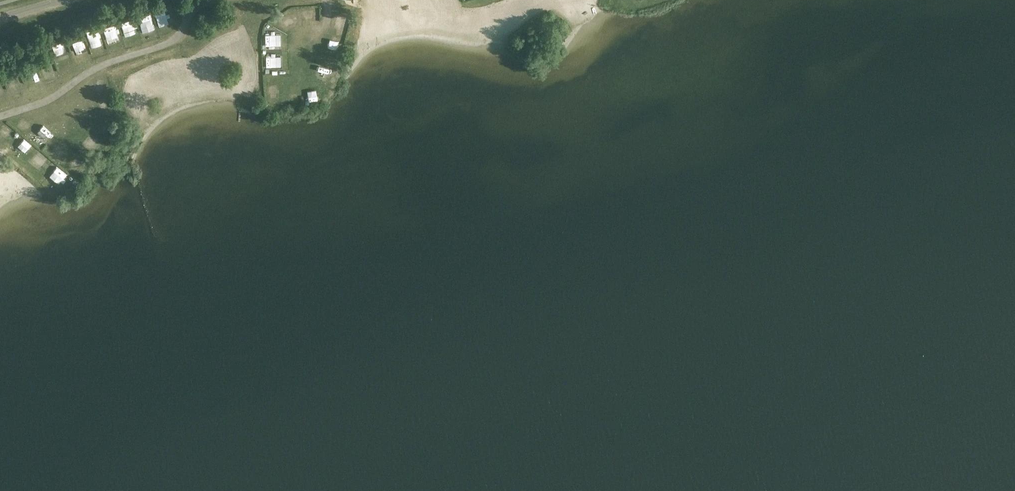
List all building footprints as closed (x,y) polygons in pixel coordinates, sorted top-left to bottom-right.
[(157,17),(168,15),(167,9),(156,11),(157,17)] [(282,13),(272,19),(277,29),(287,23),(282,13)] [(148,15),(139,17),(141,28),(150,26),(148,15)] [(119,24),(122,35),(134,31),(131,20),(119,24)] [(87,39),(100,35),(98,30),(85,35),(87,39)] [(70,51),(79,49),(77,39),(68,41),(70,51)] [(55,62),(65,60),(62,46),(52,48),(55,62)] [(49,75),(45,65),(36,68),(40,78),(49,75)] [(23,82),(35,79),(32,69),(20,72),(23,82)] [(91,77),(94,87),(105,84),(102,74),(91,77)] [(9,89),(18,86),(15,76),(6,79),(9,89)] [(98,109),(109,107),(107,97),(97,99),(98,109)] [(94,130),(103,137),(108,129),(99,122),(94,130)] [(0,126),(0,136),(3,138),(10,130),(3,123),(0,126)] [(17,136),(10,145),(19,152),(26,144),(17,136)] [(90,138),(81,144),(88,154),(97,147),(90,138)] [(53,159),(60,148),(52,143),(46,154),(53,159)] [(34,152),(28,162),(41,170),(47,159),(34,152)] [(68,172),(73,162),(64,159),(60,168),(68,172)] [(46,177),(56,183),(62,172),(52,166),(46,177)]
